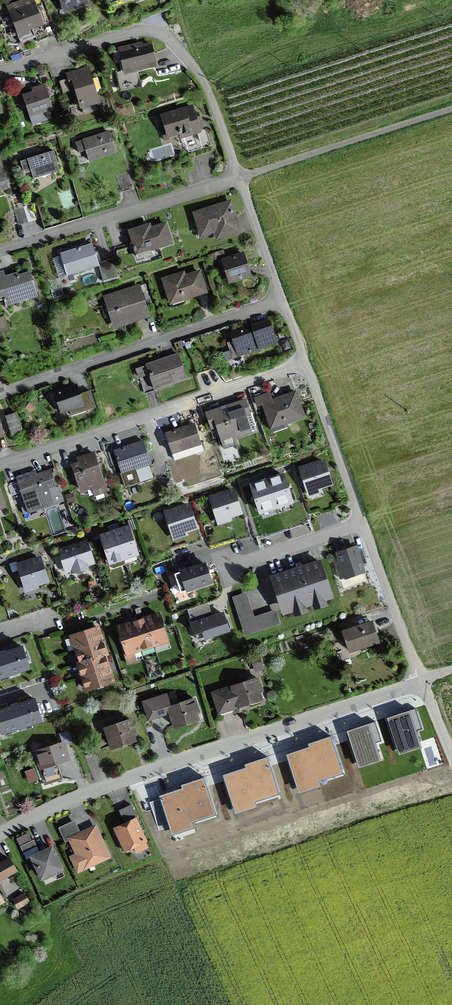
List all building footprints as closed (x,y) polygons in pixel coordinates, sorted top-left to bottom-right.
[(6,6),(18,40),(30,35),(29,33),(44,27),(43,25),(51,22),(44,4),(36,6),(34,0),(22,0),(6,6)] [(63,15),(89,6),(88,2),(94,0),(58,0),(63,15)] [(142,42),(118,48),(118,51),(113,52),(116,61),(120,60),(124,75),(157,68),(151,43),(143,45),(142,42)] [(93,79),(89,66),(65,73),(67,79),(59,82),(63,94),(71,92),(72,94),(75,93),(81,111),(83,110),(84,115),(97,111),(95,106),(103,104),(101,97),(98,98),(96,90),(101,89),(97,77),(93,79)] [(32,92),(22,95),(30,120),(53,112),(48,97),(54,95),(50,82),(47,82),(45,74),(39,76),(42,85),(31,88),(32,92)] [(193,105),(160,116),(165,134),(162,135),(164,142),(170,140),(170,139),(179,136),(181,140),(202,134),(198,122),(201,121),(199,113),(196,114),(193,105)] [(82,140),(75,142),(78,153),(86,151),(89,163),(116,155),(109,131),(82,140)] [(52,151),(18,161),(21,170),(28,168),(31,178),(57,170),(52,151)] [(125,175),(117,178),(120,190),(129,187),(125,175)] [(232,202),(193,214),(201,238),(216,233),(218,240),(241,233),(232,202)] [(30,206),(22,208),(26,222),(35,220),(30,206)] [(22,208),(14,210),(18,225),(26,222),(22,208)] [(147,224),(126,230),(134,254),(170,243),(164,223),(148,227),(147,224)] [(90,244),(59,254),(66,275),(97,266),(90,244)] [(250,276),(243,252),(220,260),(228,283),(250,276)] [(182,272),(161,278),(169,302),(203,291),(197,271),(183,276),(182,272)] [(0,272),(0,299),(2,299),(5,306),(36,296),(27,272),(16,276),(15,272),(2,277),(0,272)] [(137,285),(102,297),(112,326),(147,315),(137,285)] [(0,319),(0,333),(0,334),(9,330),(4,317),(0,319)] [(268,319),(229,333),(232,341),(227,343),(232,358),(276,342),(268,319)] [(176,354),(144,364),(152,389),(185,378),(176,354)] [(75,384),(52,392),(59,414),(69,410),(70,415),(94,407),(89,390),(78,394),(75,384)] [(268,394),(254,398),(256,407),(262,405),(270,431),(285,426),(284,422),(302,416),(294,392),(270,400),(268,394)] [(244,399),(205,412),(210,427),(216,426),(223,448),(234,444),(231,437),(250,431),(245,415),(249,414),(244,399)] [(15,414),(5,417),(11,435),(21,432),(15,414)] [(193,423),(164,432),(171,453),(200,444),(193,423)] [(141,441),(113,450),(120,474),(148,465),(141,441)] [(77,461),(70,464),(80,492),(91,487),(94,495),(105,491),(91,452),(75,457),(77,461)] [(301,470),(308,492),(329,484),(326,474),(322,463),(301,470)] [(33,471),(15,477),(26,512),(61,501),(57,486),(54,487),(48,470),(35,475),(33,471)] [(270,480),(267,481),(263,483),(251,487),(260,513),(275,508),(291,502),(282,476),(270,480)] [(235,488),(210,497),(220,527),(235,522),(233,518),(244,514),(235,488)] [(187,502),(162,511),(172,541),(187,536),(185,532),(196,528),(187,502)] [(118,531),(114,532),(111,533),(101,537),(110,565),(124,560),(138,555),(129,527),(118,531)] [(85,541),(55,550),(62,573),(70,571),(71,574),(86,570),(84,565),(92,563),(85,541)] [(340,580),(345,578),(345,579),(363,572),(355,548),(337,554),(342,569),(337,570),(340,580)] [(40,559),(19,565),(27,590),(36,587),(35,584),(47,580),(40,559)] [(323,576),(319,563),(272,579),(276,592),(281,590),(288,612),(328,598),(321,577),(323,576)] [(188,593),(214,585),(208,565),(182,573),(188,593)] [(128,624),(117,628),(127,656),(140,651),(154,647),(168,642),(159,614),(148,617),(145,619),(134,622),(131,623),(128,624)] [(223,614),(193,625),(198,641),(228,631),(223,614)] [(241,626),(255,622),(252,615),(239,620),(241,626)] [(372,620),(341,630),(348,652),(379,642),(372,620)] [(76,665),(81,678),(85,692),(113,682),(110,671),(109,669),(108,665),(104,655),(107,654),(104,644),(103,641),(102,638),(98,628),(70,637),(75,651),(79,664),(76,665)] [(0,652),(0,678),(27,669),(19,646),(0,652)] [(256,653),(250,655),(255,671),(261,669),(256,653)] [(256,678),(211,693),(218,714),(263,699),(256,678)] [(0,709),(0,733),(39,721),(33,699),(0,709)] [(165,707),(172,729),(197,721),(195,715),(200,714),(196,701),(190,703),(189,699),(165,707)] [(402,716),(388,721),(397,748),(408,745),(409,748),(421,744),(416,731),(422,729),(416,708),(401,713),(402,716)] [(130,719),(101,728),(108,750),(133,742),(131,735),(135,734),(130,719)] [(363,729),(348,734),(357,762),(368,758),(369,761),(381,757),(376,743),(382,741),(375,721),(361,725),(363,729)] [(294,755),(287,757),(297,787),(306,784),(307,788),(320,783),(317,774),(327,771),(328,774),(342,770),(330,736),(319,740),(320,743),(293,752),(294,755)] [(63,742),(32,752),(38,770),(68,760),(63,742)] [(231,776),(224,778),(233,808),(243,805),(244,808),(257,804),(254,795),(264,792),(265,795),(278,791),(267,756),(255,760),(256,763),(230,772),(231,776)] [(204,777),(192,781),(193,784),(166,793),(167,796),(160,798),(170,829),(180,825),(181,828),(193,825),(190,816),(200,812),(201,816),(215,812),(204,777)] [(135,853),(147,848),(134,821),(137,820),(131,806),(119,812),(122,819),(127,816),(130,823),(115,830),(122,845),(121,848),(122,851),(126,853),(129,851),(130,848),(132,847),(135,853)] [(70,840),(83,868),(107,857),(94,829),(70,840)] [(26,833),(17,838),(21,844),(30,840),(26,833)] [(35,843),(33,839),(20,846),(23,852),(37,846),(35,843)] [(44,851),(32,856),(42,877),(61,868),(51,847),(44,851)] [(15,871),(7,859),(0,864),(0,880),(15,871)] [(30,903),(25,895),(14,901),(19,909),(30,903)]
